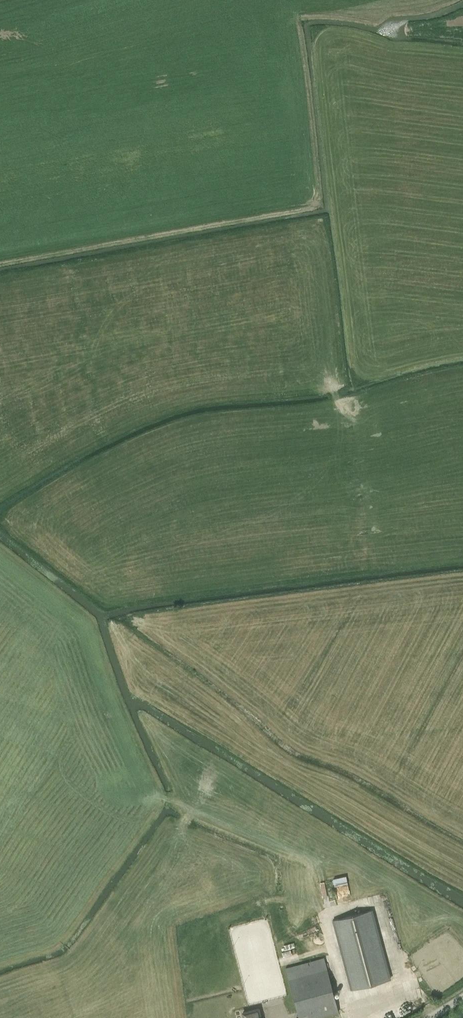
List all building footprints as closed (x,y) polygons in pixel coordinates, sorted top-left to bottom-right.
[(334,876),(335,883),(348,881),(347,875),(334,876)] [(333,920),(351,990),(391,979),(373,909),(333,920)] [(298,1017),(308,1017),(309,1017),(317,1017),(339,1012),(324,957),(286,967),(298,1017)] [(258,1008),(243,1012),(244,1017),(261,1017),(258,1008)]
